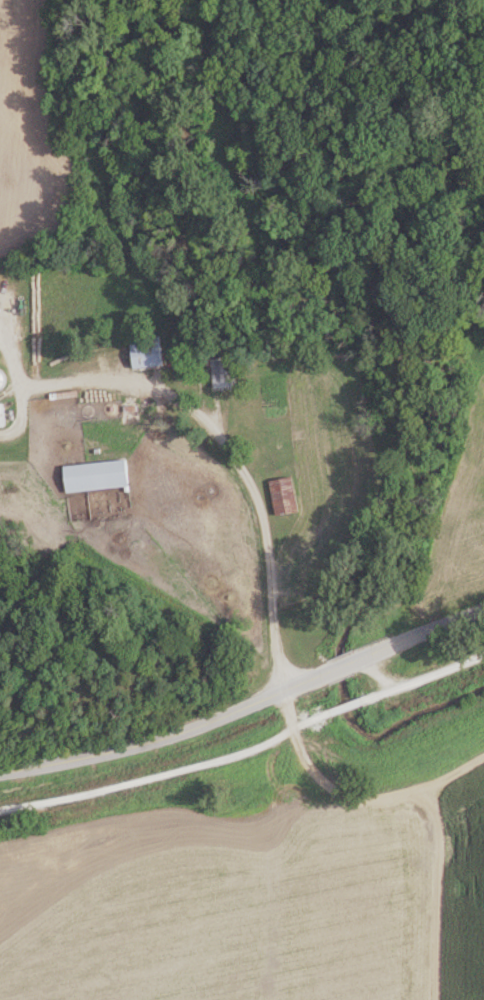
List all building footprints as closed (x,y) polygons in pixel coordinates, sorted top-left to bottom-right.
[(133,368),(163,366),(162,342),(132,344),(133,368)] [(212,359),(214,388),(237,387),(236,358),(212,359)] [(63,466),(65,493),(129,487),(127,461),(63,466)] [(269,481),(275,517),(298,512),(292,477),(269,481)]
